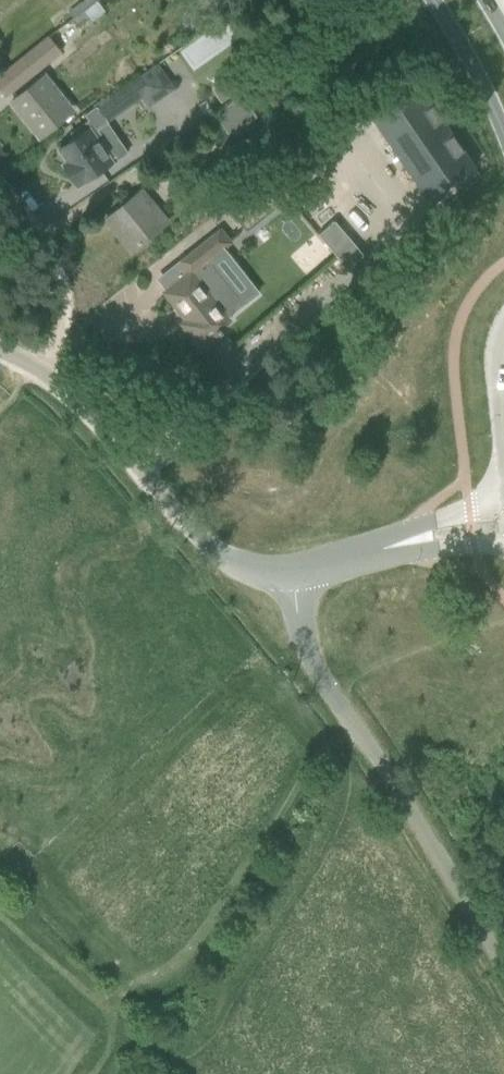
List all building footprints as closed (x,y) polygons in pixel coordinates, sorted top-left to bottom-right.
[(11,89),(60,53),(50,39),(33,52),(32,51),(0,75),(11,89)] [(226,78),(235,91),(250,81),(241,68),(226,78)] [(74,111),(66,100),(45,75),(11,103),(39,139),(74,111)] [(74,139),(59,149),(67,162),(63,165),(78,187),(113,163),(100,143),(105,140),(98,129),(108,122),(132,105),(131,104),(146,94),(135,80),(122,90),(121,89),(97,106),(85,115),(89,121),(70,133),(73,137),(74,139)] [(374,120),(428,199),(475,166),(421,88),(374,120)] [(229,135),(256,117),(242,95),(214,114),(229,135)] [(131,252),(170,220),(144,188),(105,220),(131,252)] [(334,221),(318,234),(347,268),(363,255),(334,221)] [(213,259),(234,242),(221,227),(201,243),(213,259)] [(186,320),(181,324),(202,350),(221,334),(218,330),(231,320),(228,316),(243,304),(206,259),(164,292),(186,320)]
